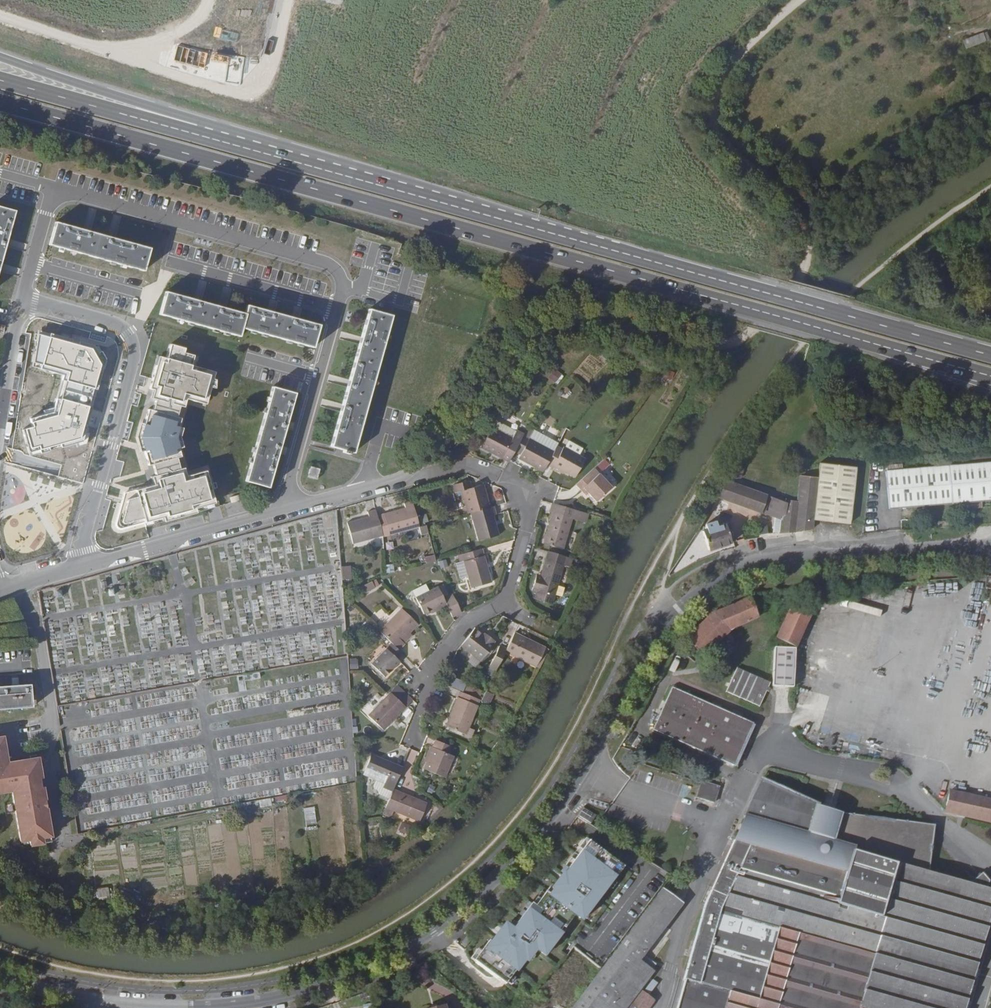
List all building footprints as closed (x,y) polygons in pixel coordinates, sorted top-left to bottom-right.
[(965,48),(988,40),(985,31),(962,39),(965,48)] [(0,207),(0,266),(15,212),(0,207)] [(144,271),(150,248),(55,222),(49,245),(144,271)] [(241,328),(245,313),(166,291),(159,314),(239,336),(241,328)] [(247,305),(245,313),(241,328),(313,348),(320,325),(247,305)] [(330,446),(353,453),(392,315),(369,309),(330,446)] [(426,328),(421,343),(427,345),(432,330),(426,328)] [(186,348),(171,344),(166,359),(163,358),(160,367),(156,366),(149,389),(153,390),(151,399),(155,400),(152,411),(148,410),(140,439),(148,467),(152,466),(156,477),(151,478),(153,486),(125,494),(117,525),(117,529),(120,531),(123,531),(163,519),(164,524),(196,515),(195,510),(205,507),(203,503),(213,500),(205,472),(182,479),(176,459),(181,458),(175,438),(181,419),(176,418),(182,398),(196,402),(197,398),(206,401),(209,391),(214,391),(214,380),(212,379),(214,372),(191,365),(193,356),(184,353),(186,348)] [(557,383),(564,376),(556,368),(549,375),(557,383)] [(295,393),(272,386),(245,481),(268,488),(295,393)] [(494,428),(512,438),(516,431),(499,423),(496,424),(494,428)] [(514,451),(523,434),(516,430),(512,438),(494,428),(491,427),(481,447),(509,462),(509,461),(514,451)] [(546,465),(554,451),(530,437),(533,432),(526,428),(523,434),(514,451),(520,454),(518,458),(543,472),(546,465)] [(530,437),(554,451),(556,447),(559,442),(534,429),(533,432),(530,437)] [(397,463),(400,438),(385,436),(381,461),(397,463)] [(556,447),(554,451),(546,465),(551,468),(553,465),(564,471),(575,477),(585,459),(563,446),(562,449),(556,447)] [(333,458),(332,464),(346,467),(347,461),(333,458)] [(818,489),(814,520),(849,524),(856,466),(821,462),(819,478),(818,489)] [(563,474),(564,471),(553,465),(551,468),(563,474)] [(990,505),(990,465),(887,473),(890,512),(990,505)] [(311,466),(307,477),(317,480),(320,469),(311,466)] [(594,468),(579,482),(589,493),(596,501),(612,487),(594,468)] [(468,514),(471,513),(480,510),(490,508),(484,485),(471,488),(469,480),(447,486),(449,494),(455,492),(462,491),(468,514)] [(589,493),(579,482),(576,484),(586,495),(589,493)] [(384,514),(389,535),(419,527),(412,501),(404,503),(405,508),(384,514)] [(553,503),(552,503),(550,512),(553,513),(544,544),(563,549),(572,518),(586,522),(589,514),(553,503)] [(480,510),(471,513),(478,541),(499,535),(493,515),(496,514),(494,506),(490,508),(480,510)] [(347,523),(353,543),(383,535),(376,510),(368,512),(369,517),(347,523)] [(703,531),(708,550),(731,543),(731,541),(734,540),(732,531),(733,531),(730,522),(729,523),(703,531)] [(423,534),(431,533),(429,524),(421,526),(423,534)] [(756,527),(757,534),(767,533),(766,525),(756,527)] [(482,548),(462,554),(459,555),(461,562),(464,561),(471,588),(491,582),(486,563),(482,548)] [(548,551),(540,577),(536,575),(532,590),(536,591),(535,599),(552,604),(563,565),(569,567),(572,558),(548,551)] [(396,563),(387,564),(387,572),(397,571),(396,563)] [(341,566),(342,580),(351,579),(350,566),(341,566)] [(362,586),(365,593),(375,588),(372,582),(362,586)] [(423,614),(430,611),(446,603),(447,606),(453,617),(461,613),(453,596),(444,600),(438,586),(416,598),(423,614)] [(713,613),(686,639),(702,655),(729,631),(733,628),(757,617),(750,599),(713,613)] [(432,614),(447,606),(446,603),(430,611),(432,614)] [(810,616),(790,607),(776,639),(795,647),(810,616)] [(373,614),(380,623),(388,616),(381,608),(373,614)] [(379,631),(391,643),(398,650),(405,643),(402,640),(409,633),(418,624),(402,608),(379,631)] [(474,628),(461,645),(481,661),(494,644),(494,643),(495,641),(484,632),(482,635),(474,628)] [(507,648),(505,651),(536,667),(546,647),(514,632),(507,648)] [(412,636),(409,633),(402,640),(405,643),(412,636)] [(398,650),(391,643),(371,664),(384,676),(399,661),(397,659),(402,653),(398,650)] [(496,670),(505,651),(507,648),(499,645),(488,666),(496,670)] [(548,648),(546,647),(536,667),(539,668),(540,666),(542,662),(544,657),(546,652),(548,648)] [(793,687),(795,649),(774,647),(772,686),(793,687)] [(737,668),(726,692),(759,707),(770,683),(737,668)] [(453,676),(450,685),(463,691),(467,682),(453,676)] [(32,707),(32,705),(34,705),(34,700),(32,700),(30,684),(18,685),(18,682),(12,683),(12,685),(0,686),(0,709),(32,707)] [(397,685),(368,715),(383,730),(412,699),(397,685)] [(753,724),(753,723),(672,687),(652,730),(733,766),(736,767),(755,725),(753,724)] [(486,691),(481,700),(488,703),(493,694),(486,691)] [(466,734),(480,700),(460,692),(446,726),(466,734)] [(0,737),(0,793),(12,791),(20,841),(29,840),(30,845),(52,841),(38,757),(7,762),(3,736),(0,737)] [(436,740),(433,747),(426,762),(424,769),(444,777),(454,755),(448,753),(451,746),(436,740)] [(423,761),(426,762),(433,747),(430,746),(423,761)] [(403,766),(410,769),(417,751),(411,748),(403,766)] [(363,774),(375,779),(384,783),(383,787),(392,791),(393,788),(401,769),(383,762),(384,759),(372,754),(363,774)] [(402,767),(384,759),(383,762),(401,769),(402,767)] [(378,794),(389,799),(392,791),(383,787),(384,783),(375,779),(373,785),(373,788),(377,790),(378,794)] [(990,916),(990,890),(929,872),(935,825),(842,814),(835,840),(806,832),(813,805),(759,779),(743,814),(747,815),(762,819),(749,846),(734,842),(733,842),(710,891),(704,904),(683,979),(685,980),(677,1007),(965,1007),(990,916)] [(714,803),(719,787),(702,781),(696,797),(714,803)] [(393,788),(392,791),(389,799),(383,813),(391,817),(393,811),(419,821),(426,805),(400,794),(401,792),(393,788)] [(944,812),(990,822),(990,800),(949,790),(944,812)] [(427,802),(401,792),(400,794),(426,805),(427,802)] [(842,814),(813,805),(806,832),(835,840),(842,814)] [(315,806),(304,807),(306,824),(317,823),(315,806)] [(583,808),(578,815),(591,824),(595,816),(583,808)] [(747,815),(734,842),(749,846),(762,819),(747,815)] [(140,849),(162,847),(162,837),(139,839),(140,849)] [(591,921),(629,863),(589,838),(552,895),(591,921)] [(973,884),(990,889),(990,884),(990,881),(985,873),(973,884)] [(646,953),(666,926),(683,904),(662,888),(628,933),(607,961),(601,969),(571,1007),(626,1007),(640,989),(654,971),(652,970),(656,964),(643,956),(646,953)] [(527,890),(517,902),(534,915),(543,903),(527,890)] [(496,969),(507,978),(539,943),(552,928),(538,917),(493,966),(496,969)] [(671,931),(666,926),(646,953),(651,957),(671,931)] [(539,943),(553,955),(562,962),(575,947),(552,928),(539,943)] [(562,962),(559,965),(528,996),(541,1007),(542,1007),(572,976),(578,969),(583,974),(586,970),(587,971),(594,963),(575,947),(562,962)] [(501,985),(507,978),(496,969),(487,978),(495,985),(501,985)] [(653,979),(645,990),(650,994),(658,983),(653,979)]
